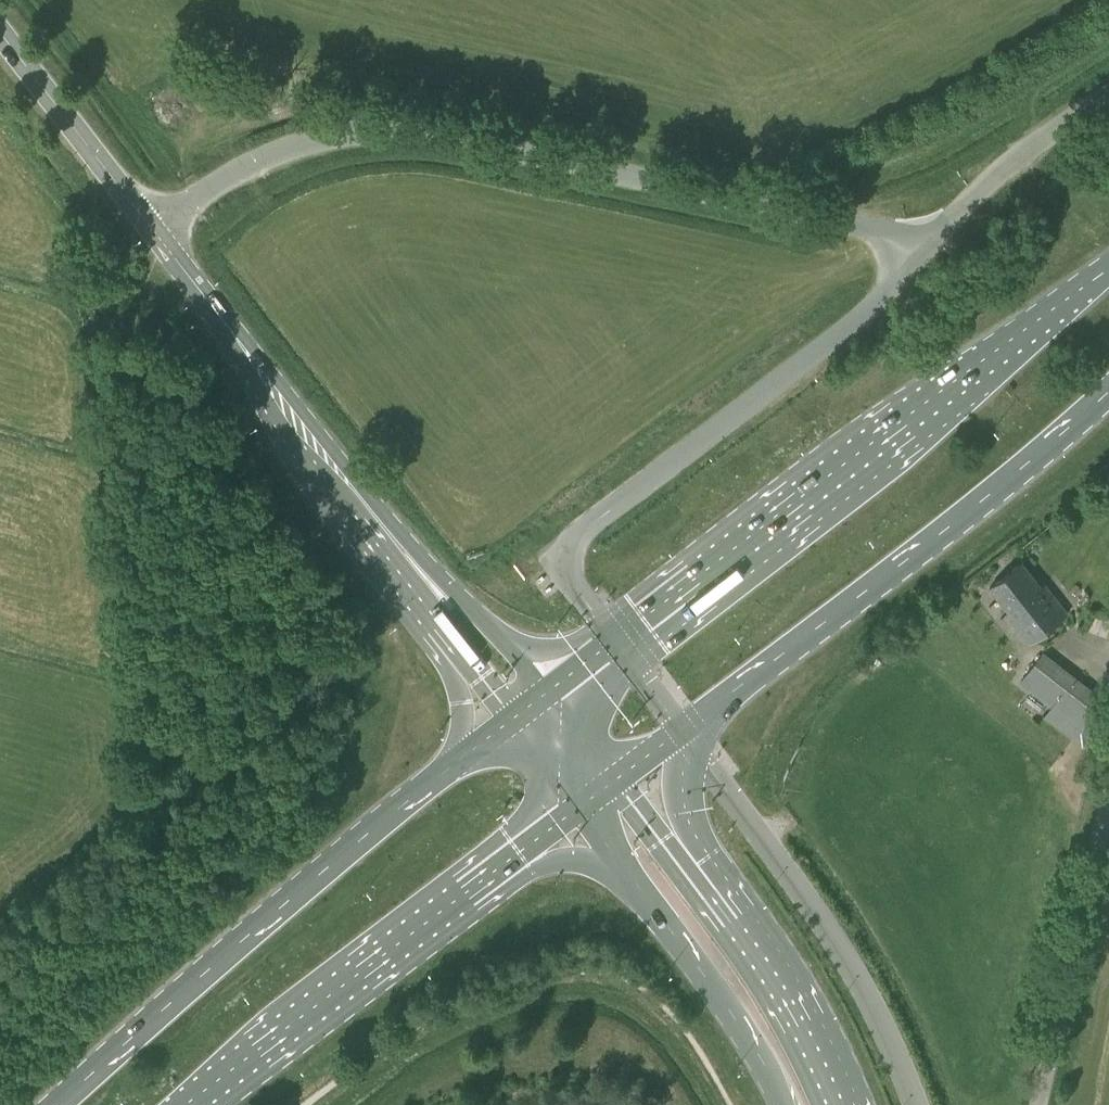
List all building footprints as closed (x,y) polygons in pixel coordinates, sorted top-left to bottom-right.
[(1041,586),(1022,561),(990,587),(1009,611),(1006,614),(1029,642),(1067,612),(1044,583),(1041,586)] [(1108,712),(1108,701),(1104,697),(1043,652),(1020,682),(1080,728),(1091,736),(1108,712)]
